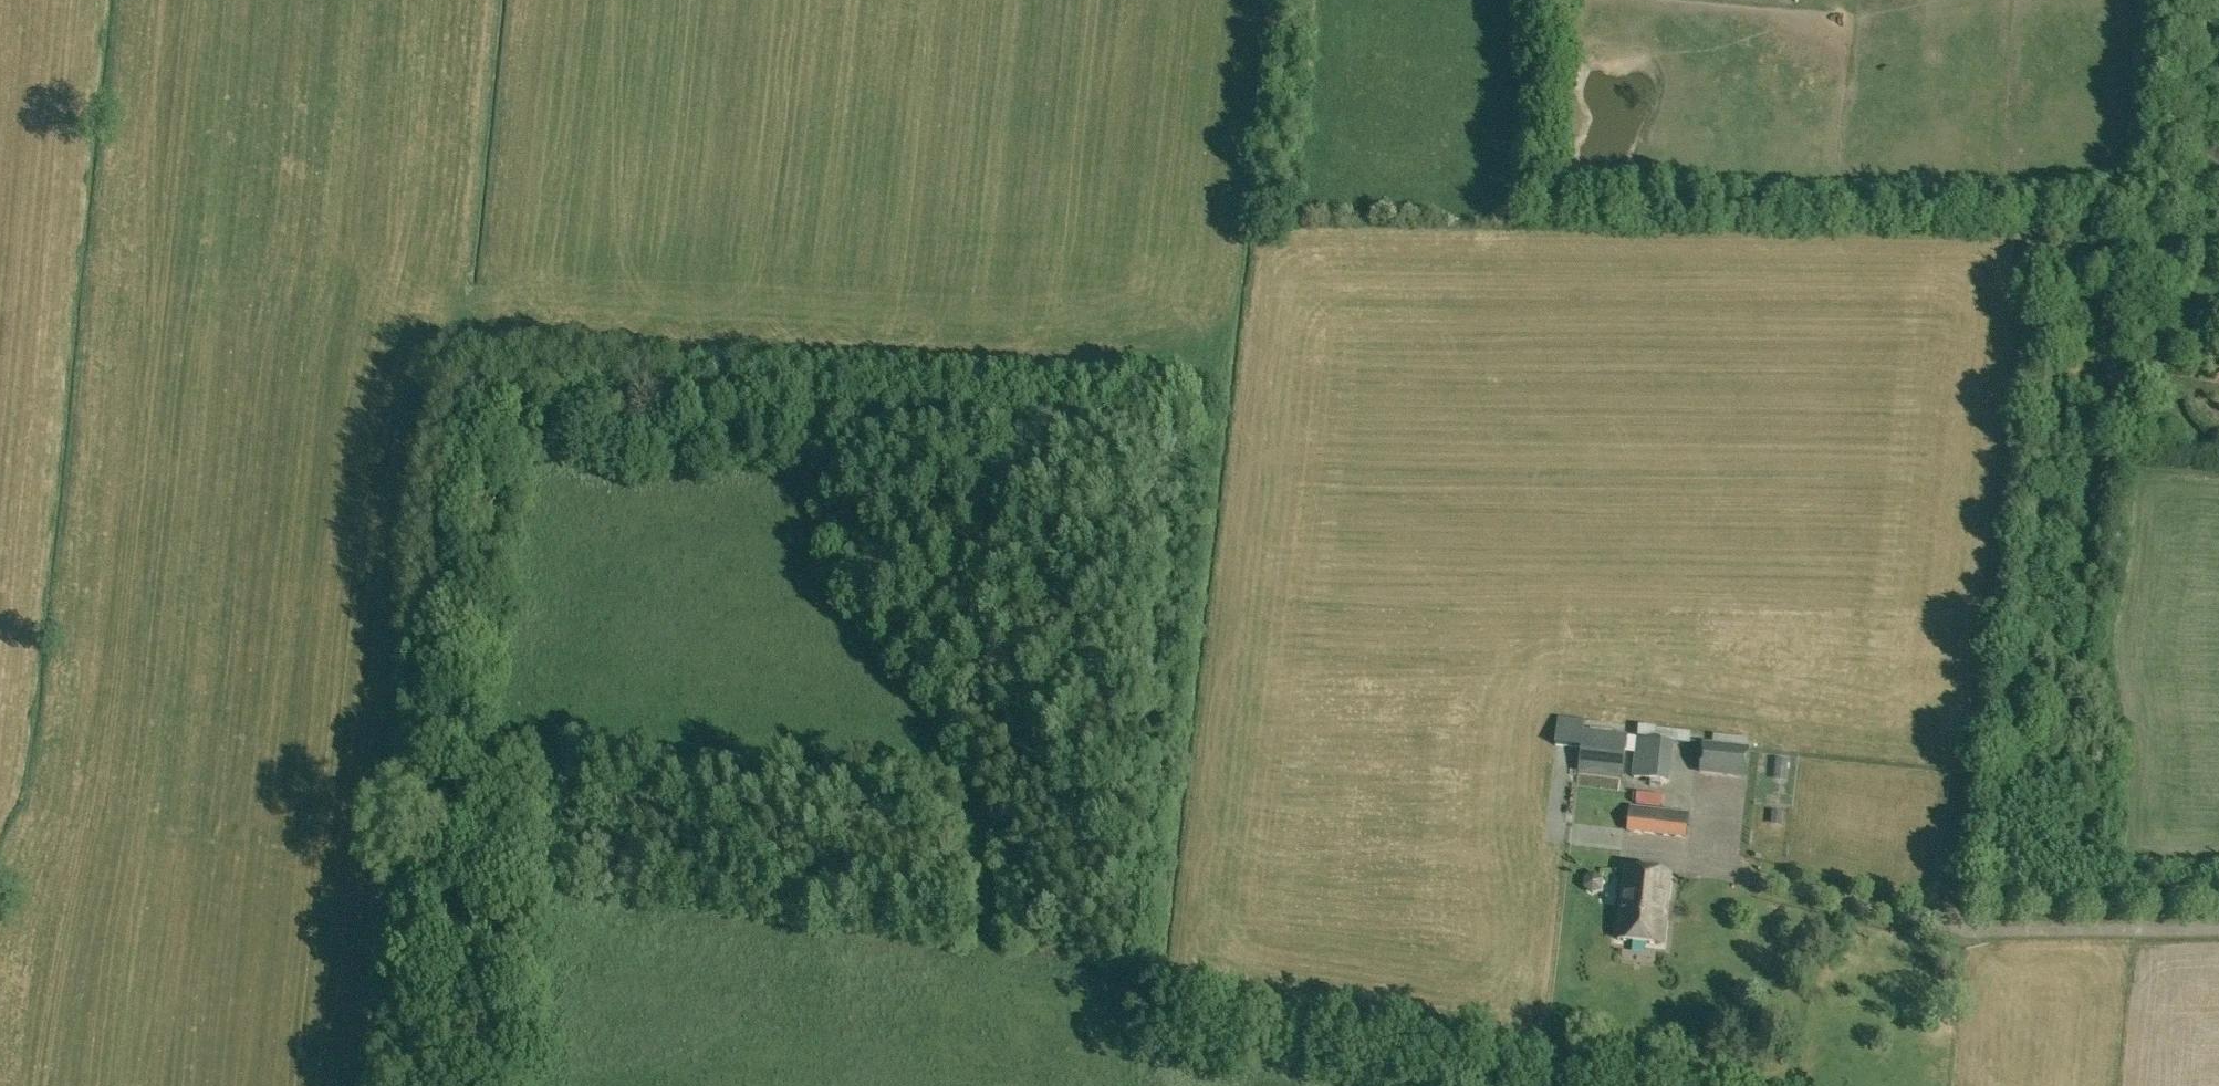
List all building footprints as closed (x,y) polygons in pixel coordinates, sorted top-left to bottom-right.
[(1656,729),(1655,740),(1672,742),(1673,731),(1656,729)] [(1626,736),(1584,730),(1579,772),(1621,777),(1626,736)] [(1672,742),(1655,740),(1637,737),(1633,777),(1669,781),(1674,742),(1672,742)] [(1698,775),(1746,780),(1750,748),(1703,743),(1698,775)] [(1776,759),(1774,779),(1786,780),(1788,760),(1776,759)] [(1628,832),(1688,839),(1690,814),(1629,807),(1628,832)] [(1773,812),(1771,826),(1781,827),(1783,813),(1773,812)] [(1618,940),(1662,945),(1670,875),(1626,870),(1618,940)]
